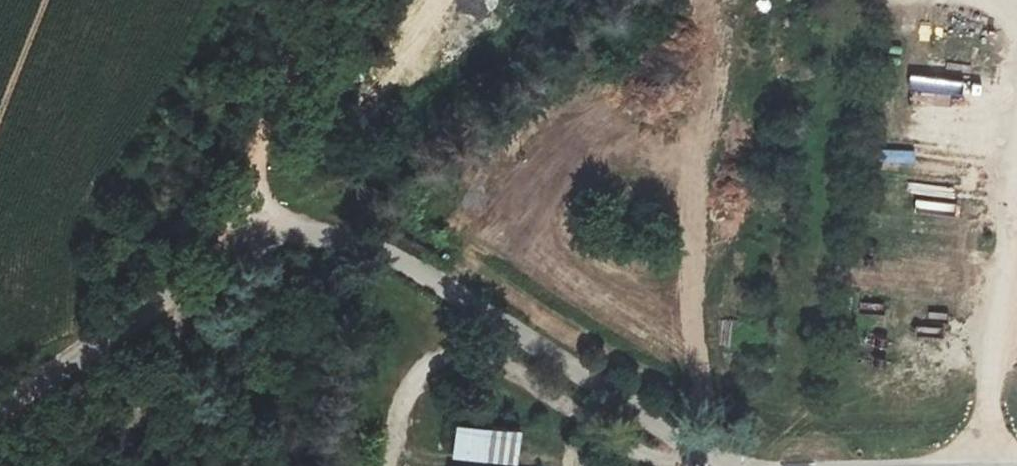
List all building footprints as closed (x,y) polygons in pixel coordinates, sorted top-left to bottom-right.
[(936,62),(935,75),(919,74),(918,89),(982,93),(984,65),(936,62)] [(518,435),(460,429),(457,458),(515,464),(518,435)]
